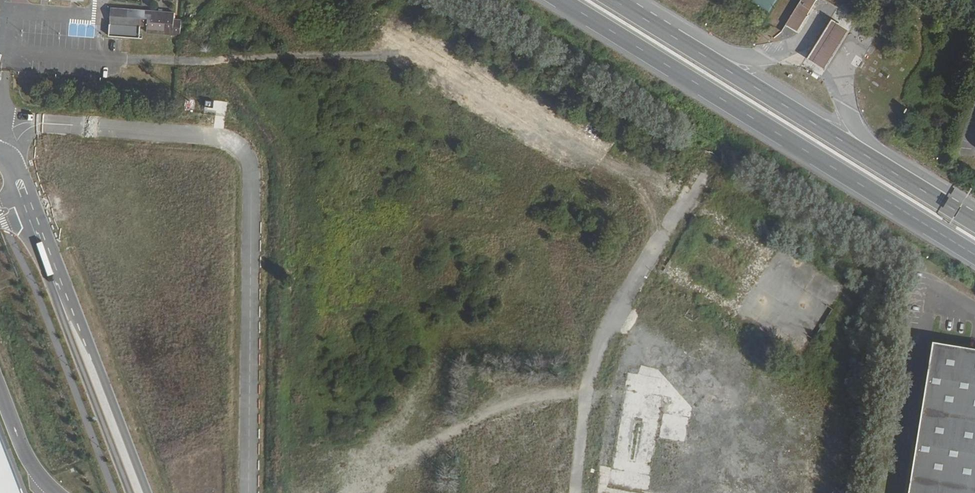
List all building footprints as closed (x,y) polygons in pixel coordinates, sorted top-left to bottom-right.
[(775,0),(754,0),(753,2),(770,10),(775,0)] [(796,0),(780,0),(772,13),(767,11),(755,30),(761,33),(768,21),(777,27),(787,12),(788,12),(796,0)] [(815,0),(799,0),(785,24),(797,31),(815,0)] [(175,14),(111,9),(110,25),(147,28),(147,34),(181,37),(182,22),(174,21),(175,14)] [(790,60),(807,70),(829,34),(812,23),(790,60)] [(536,291),(527,293),(529,301),(538,299),(536,291)] [(544,311),(553,314),(558,300),(549,297),(544,311)] [(507,314),(516,315),(518,307),(508,306),(507,314)] [(531,326),(528,335),(537,337),(540,328),(531,326)] [(931,352),(909,492),(974,492),(974,360),(931,352)] [(0,451),(0,492),(16,492),(0,451)]
